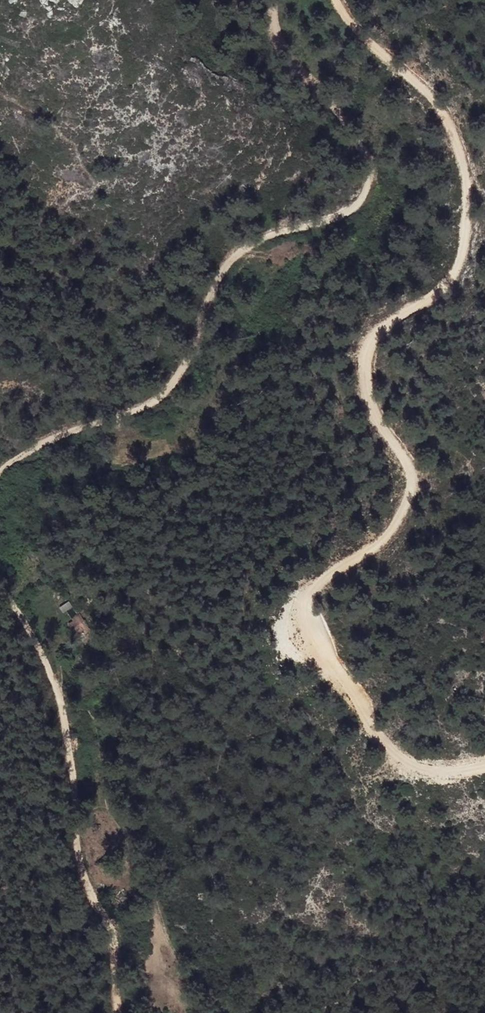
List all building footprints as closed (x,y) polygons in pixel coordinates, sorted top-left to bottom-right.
[(16,537),(8,539),(13,549),(20,545),(16,537)] [(71,618),(79,635),(88,630),(80,613),(71,618)] [(192,957),(184,945),(176,950),(183,961),(192,957)]
